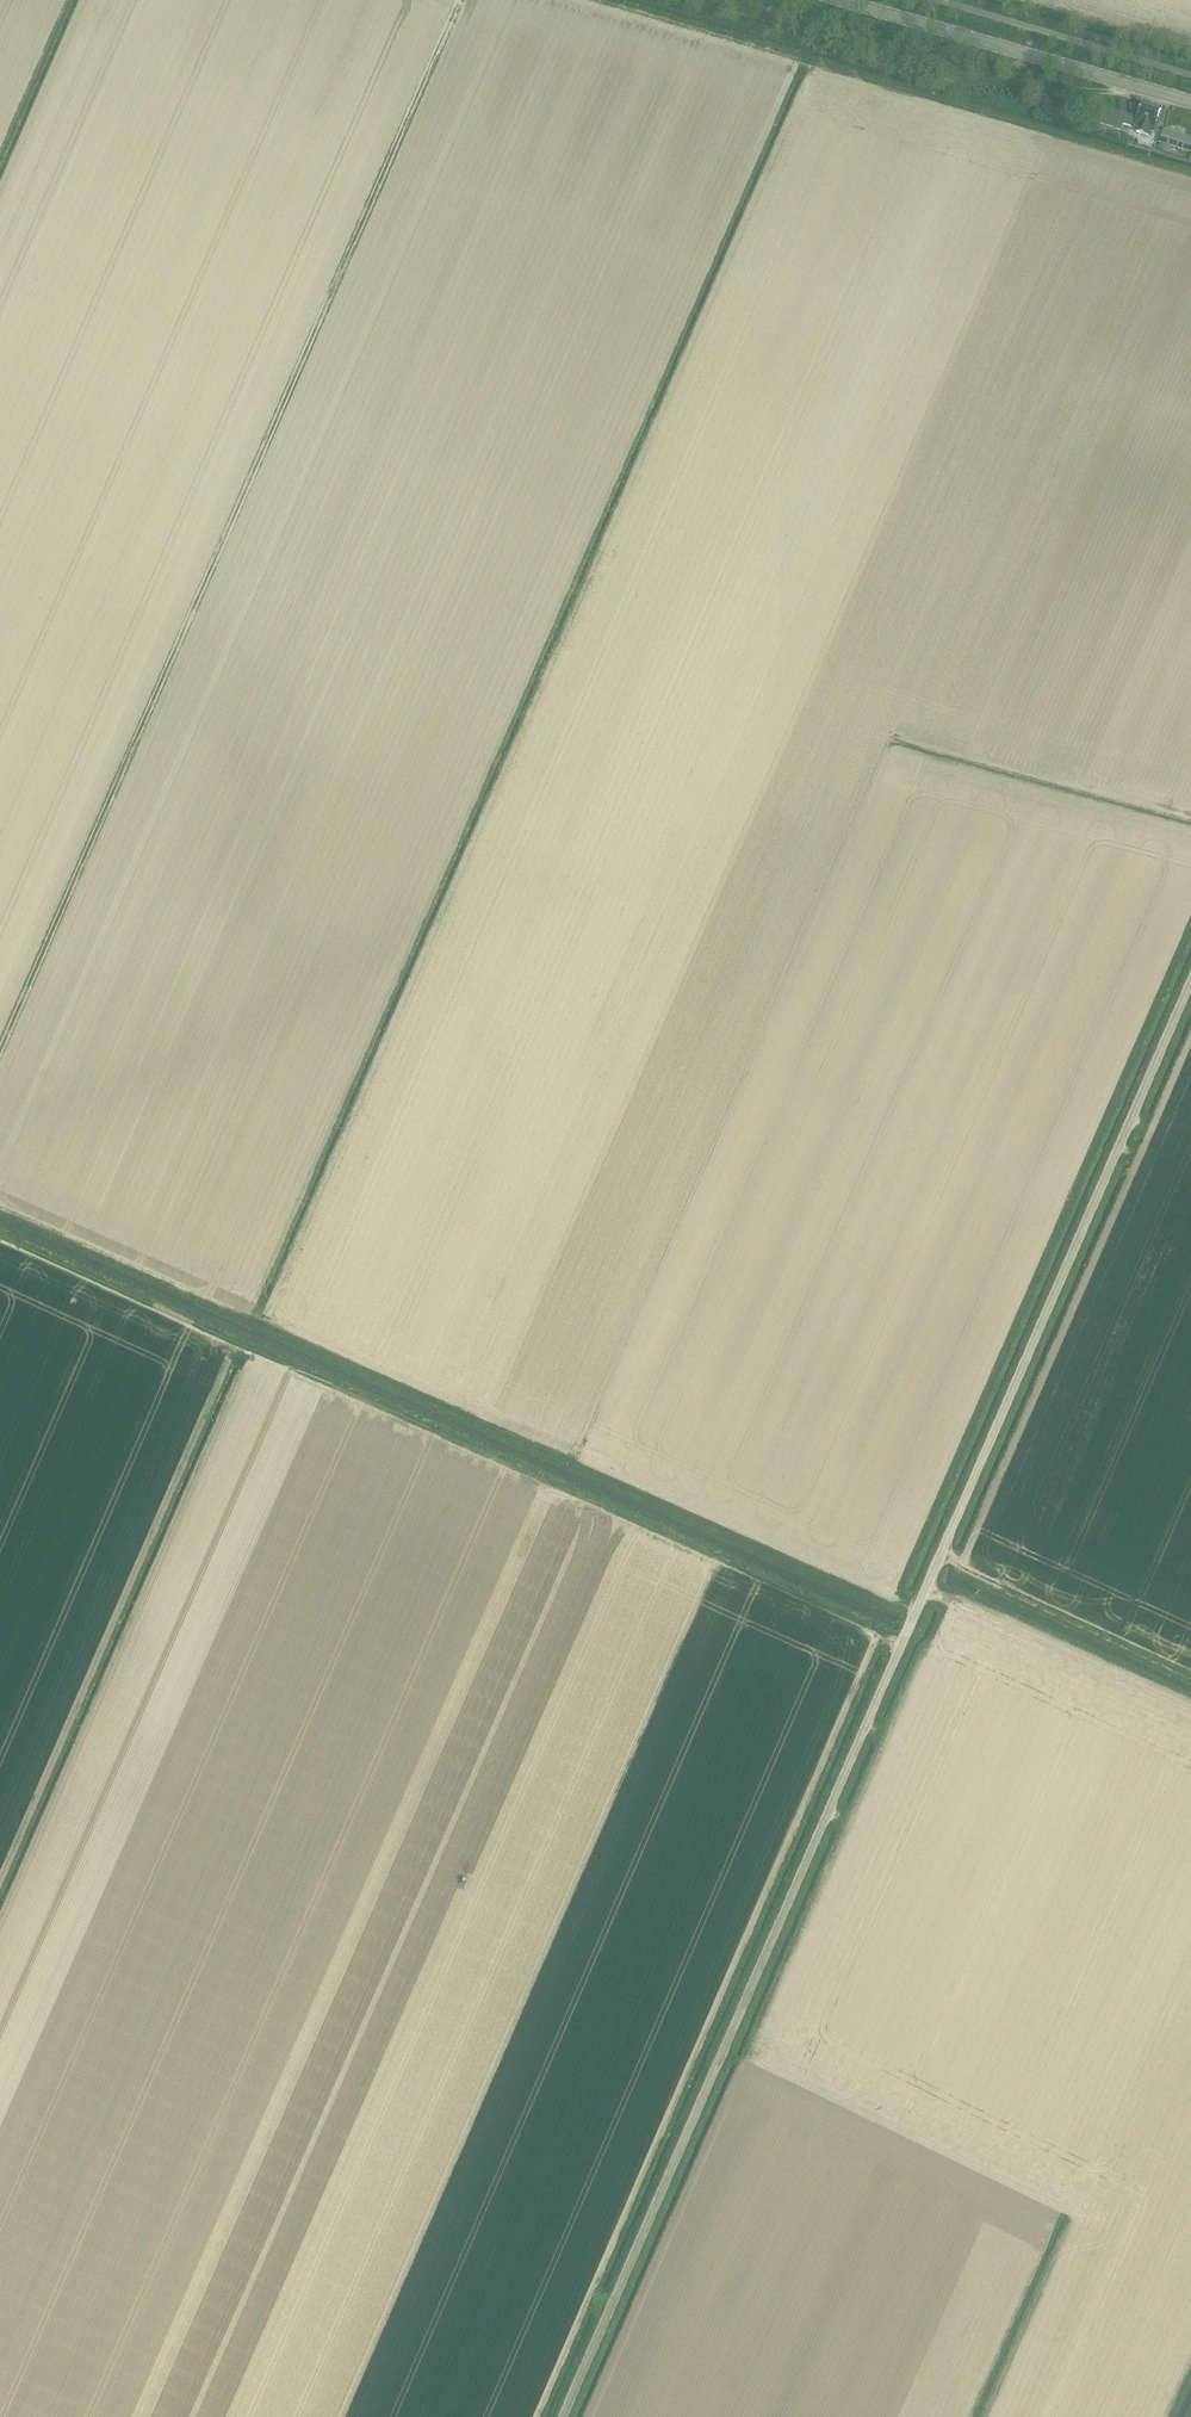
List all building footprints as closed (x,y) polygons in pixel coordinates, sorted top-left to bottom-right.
[(1084,102),(1079,117),(1089,121),(1089,122),(1122,132),(1124,126),(1132,128),(1133,126),(1135,118),(1084,102)] [(1137,118),(1135,126),(1136,127),(1135,132),(1144,134),(1150,136),(1152,131),(1154,132),(1161,109),(1142,103),(1137,118)] [(1164,129),(1159,143),(1190,153),(1190,137),(1164,129)]
